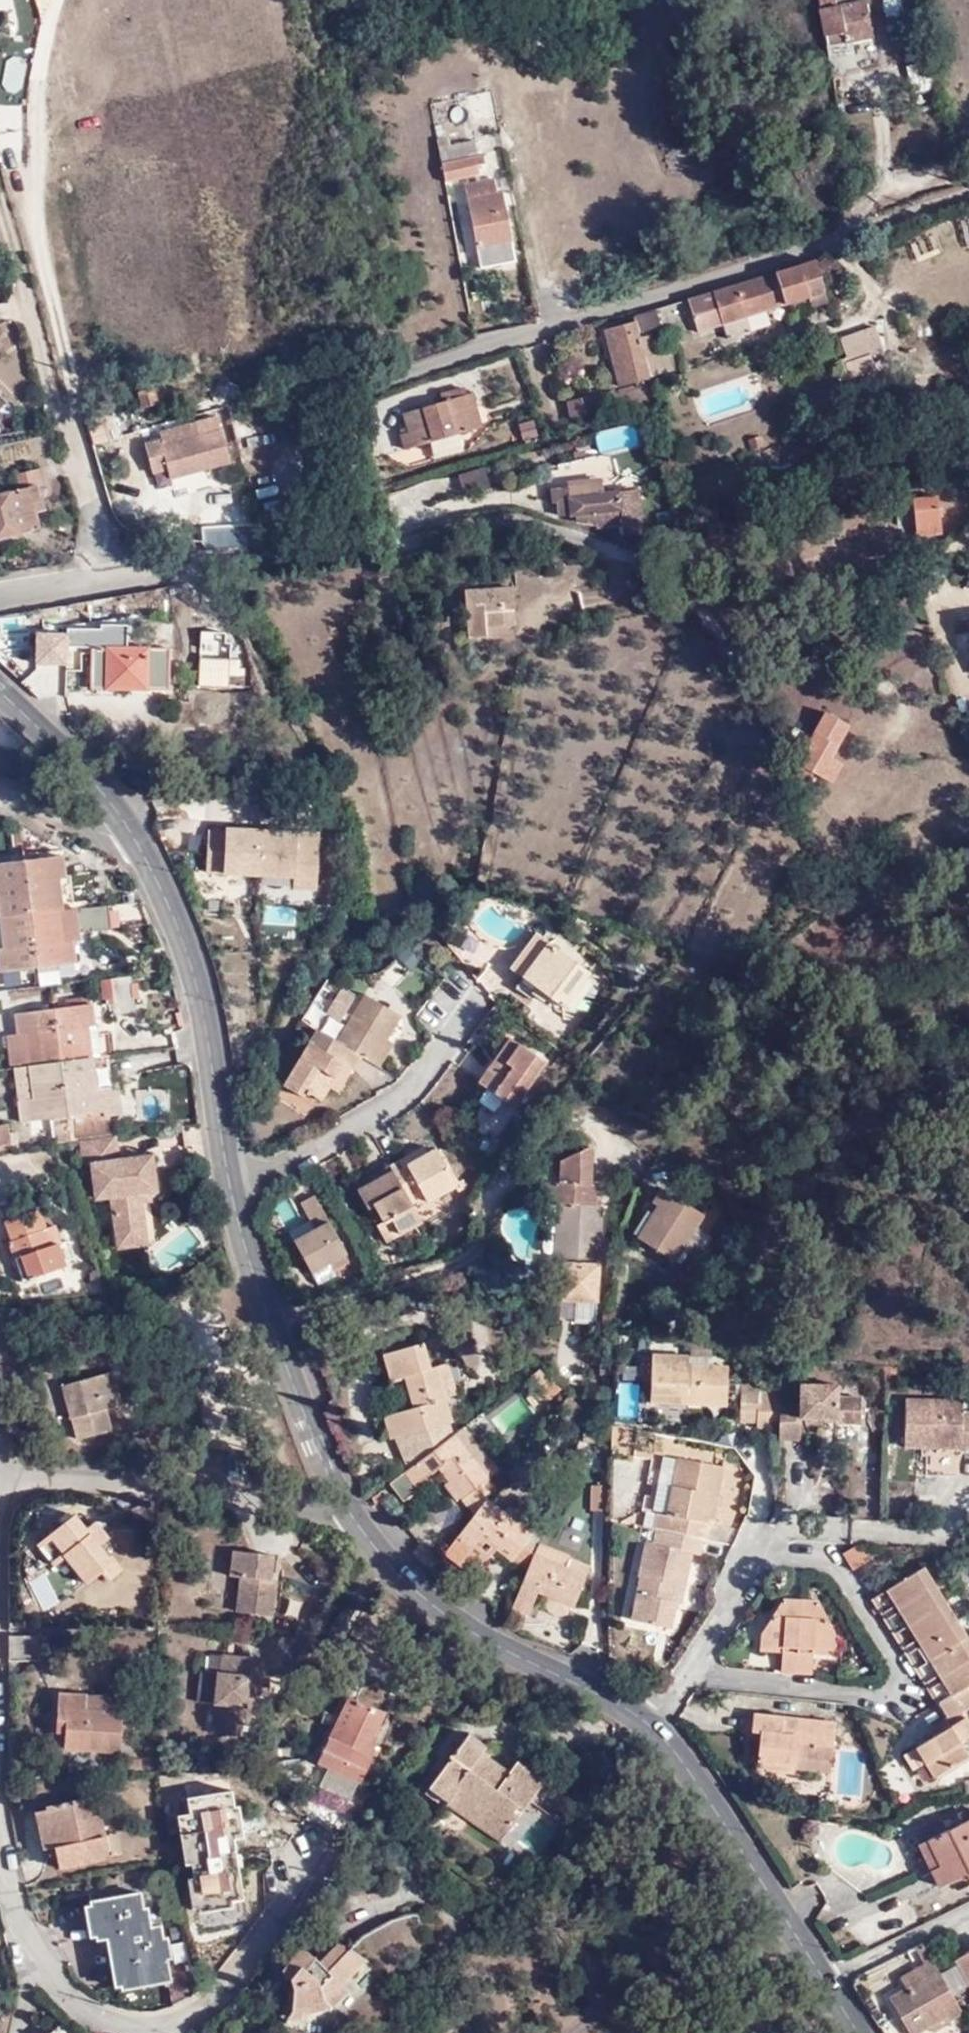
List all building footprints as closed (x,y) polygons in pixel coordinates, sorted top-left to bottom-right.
[(857,3),(856,0),(819,0),(821,10),(857,3)] [(826,47),(850,42),(873,37),(865,1),(857,3),(821,10),(819,11),(826,47)] [(856,69),(850,42),(826,47),(832,74),(856,69)] [(438,148),(444,181),(477,174),(476,165),(483,164),(481,156),(477,157),(474,141),(438,148)] [(494,179),(464,185),(481,269),(515,261),(501,191),(497,192),(494,179)] [(813,308),(829,302),(815,261),(689,300),(698,330),(721,322),(727,340),(755,331),(751,315),(810,297),(813,308)] [(634,316),(639,334),(661,328),(656,309),(634,316)] [(619,387),(649,378),(635,322),(604,331),(619,387)] [(876,366),(872,354),(885,348),(875,322),(836,336),(851,375),(876,366)] [(640,338),(650,378),(661,375),(651,336),(640,338)] [(672,350),(656,354),(661,375),(677,370),(672,350)] [(472,394),(402,415),(408,432),(399,435),(404,451),(483,427),(472,394)] [(599,413),(596,394),(568,401),(572,418),(599,413)] [(635,423),(597,431),(602,453),(640,445),(635,423)] [(167,470),(170,480),(230,464),(221,430),(163,446),(162,440),(144,444),(153,474),(167,470)] [(573,453),(575,462),(587,459),(585,450),(573,453)] [(465,493),(491,488),(483,467),(458,475),(465,493)] [(0,494),(0,541),(21,536),(20,534),(38,530),(34,513),(44,510),(41,498),(39,499),(36,487),(43,485),(39,469),(9,477),(13,491),(0,494)] [(568,488),(549,490),(552,503),(556,504),(558,517),(575,518),(574,523),(594,523),(598,527),(621,525),(623,538),(643,536),(638,490),(604,494),(603,481),(568,485),(568,488)] [(916,537),(943,534),(938,496),(912,499),(916,537)] [(486,627),(515,624),(512,588),(465,591),(468,639),(486,637),(486,627)] [(515,637),(515,624),(486,627),(486,637),(487,640),(515,637)] [(172,637),(189,637),(189,626),(171,626),(172,637)] [(106,673),(105,689),(169,689),(169,649),(91,648),(91,673),(106,673)] [(91,689),(105,689),(106,673),(91,673),(91,689)] [(821,778),(832,757),(849,725),(825,711),(795,764),(801,767),(795,776),(809,783),(814,774),(821,778)] [(842,764),(832,757),(821,778),(831,784),(842,764)] [(132,768),(132,779),(143,779),(142,768),(132,768)] [(317,891),(318,826),(206,824),(205,871),(265,872),(265,890),(317,891)] [(63,910),(60,881),(66,880),(63,856),(0,863),(0,918),(63,910)] [(63,910),(0,918),(0,974),(77,963),(74,942),(80,942),(79,933),(141,924),(138,905),(108,909),(108,904),(63,910)] [(266,922),(294,924),(296,907),(268,905),(266,922)] [(591,972),(537,933),(510,969),(564,1009),(591,972)] [(134,1014),(130,977),(101,980),(102,1000),(111,999),(113,1016),(134,1014)] [(331,991),(324,986),(312,1004),(319,1008),(331,991)] [(329,1013),(318,1029),(362,1056),(380,1068),(394,1043),(387,1039),(401,1016),(365,994),(347,1025),(341,1021),(355,998),(340,990),(327,1011),(329,1013)] [(103,1118),(110,1117),(122,1116),(117,1088),(97,1090),(93,1058),(99,1057),(92,1004),(14,1014),(17,1035),(6,1037),(11,1068),(13,1068),(28,1066),(33,1100),(18,1101),(20,1122),(53,1118),(57,1143),(71,1142),(68,1117),(74,1116),(102,1113),(103,1118)] [(318,1029),(317,1029),(282,1086),(302,1098),(305,1092),(321,1101),(330,1087),(344,1064),(352,1070),(353,1071),(362,1056),(318,1029)] [(479,1083),(513,1108),(545,1062),(511,1038),(479,1083)] [(344,1064),(330,1087),(338,1093),(352,1070),(344,1064)] [(28,1066),(13,1068),(18,1101),(33,1100),(28,1066)] [(112,1135),(110,1117),(103,1118),(102,1113),(74,1116),(76,1140),(112,1135)] [(15,1145),(13,1125),(0,1127),(0,1147),(15,1145)] [(111,1197),(113,1213),(142,1206),(142,1203),(130,1195),(150,1192),(157,1191),(152,1156),(119,1160),(116,1136),(81,1141),(83,1167),(91,1166),(95,1199),(111,1197)] [(406,1165),(428,1153),(425,1146),(402,1159),(406,1165)] [(563,1183),(594,1185),(594,1146),(563,1161),(563,1183)] [(393,1171),(412,1205),(425,1198),(427,1203),(457,1186),(437,1148),(428,1153),(406,1165),(402,1159),(390,1166),(393,1171)] [(399,1235),(422,1222),(412,1205),(393,1171),(357,1190),(368,1211),(373,1208),(384,1226),(392,1221),(399,1235)] [(557,1204),(558,1183),(544,1182),(543,1204),(557,1204)] [(598,1185),(594,1185),(563,1183),(558,1183),(557,1204),(556,1261),(561,1261),(560,1302),(598,1304),(601,1242),(598,1241),(599,1221),(602,1221),(603,1206),(597,1205),(598,1185)] [(657,1206),(667,1191),(661,1187),(651,1203),(657,1206)] [(705,1216),(667,1191),(657,1206),(636,1238),(675,1262),(705,1216)] [(130,1195),(142,1203),(150,1201),(150,1192),(130,1195)] [(311,1274),(345,1255),(347,1254),(314,1196),(300,1204),(314,1229),(292,1241),(311,1274)] [(142,1206),(113,1213),(118,1249),(147,1244),(142,1206)] [(3,1223),(16,1258),(14,1259),(23,1283),(66,1268),(57,1243),(51,1245),(39,1210),(3,1223)] [(385,1243),(399,1235),(392,1221),(384,1226),(378,1229),(385,1243)] [(349,1263),(345,1255),(311,1274),(318,1286),(336,1276),(333,1271),(349,1263)] [(687,1324),(685,1336),(706,1336),(708,1325),(687,1324)] [(407,1453),(413,1465),(453,1436),(449,1424),(453,1423),(445,1398),(436,1368),(430,1370),(422,1343),(382,1355),(391,1382),(404,1377),(410,1376),(419,1406),(419,1407),(413,1408),(384,1416),(390,1440),(395,1438),(402,1455),(407,1453)] [(689,1394),(689,1405),(728,1406),(731,1368),(690,1367),(691,1357),(652,1355),(650,1393),(689,1394)] [(436,1368),(445,1398),(457,1394),(448,1365),(436,1368)] [(80,1418),(71,1420),(77,1441),(111,1431),(106,1411),(122,1407),(113,1372),(70,1384),(80,1418)] [(413,1408),(419,1406),(410,1376),(404,1377),(413,1408)] [(615,1417),(639,1417),(639,1381),(615,1381),(615,1417)] [(61,1387),(71,1420),(80,1418),(70,1384),(61,1387)] [(779,1428),(780,1393),(758,1393),(758,1385),(741,1385),(741,1422),(758,1423),(758,1429),(779,1428)] [(784,1403),(784,1428),(784,1439),(805,1440),(805,1419),(841,1419),(841,1423),(865,1424),(866,1399),(842,1398),(842,1386),(805,1385),(804,1404),(784,1403)] [(650,1404),(689,1405),(689,1394),(650,1393),(650,1404)] [(520,1397),(489,1417),(499,1434),(531,1413),(520,1397)] [(968,1449),(968,1414),(967,1414),(968,1401),(910,1399),(909,1448),(945,1449),(946,1442),(966,1442),(965,1449),(968,1449)] [(453,1436),(413,1465),(407,1469),(403,1472),(415,1487),(439,1468),(443,1465),(467,1497),(462,1500),(474,1516),(486,1498),(492,1490),(485,1483),(496,1474),(478,1452),(483,1449),(466,1426),(453,1436)] [(593,1453),(598,1439),(591,1437),(587,1435),(582,1450),(593,1453)] [(407,1469),(413,1465),(407,1453),(402,1455),(407,1469)] [(643,1525),(703,1538),(706,1523),(712,1524),(716,1507),(719,1495),(725,1467),(678,1458),(678,1459),(663,1457),(653,1510),(646,1509),(643,1525)] [(443,1465),(439,1468),(462,1500),(467,1497),(443,1465)] [(719,1495),(716,1507),(723,1509),(726,1496),(719,1495)] [(531,1534),(486,1498),(474,1516),(440,1562),(463,1578),(473,1564),(465,1558),(480,1538),(494,1549),(512,1562),(528,1538),(531,1534)] [(42,1543),(67,1522),(58,1510),(31,1531),(42,1543)] [(74,1515),(67,1522),(42,1543),(38,1546),(53,1565),(64,1556),(86,1584),(101,1572),(109,1581),(122,1570),(113,1559),(110,1561),(74,1515)] [(699,1555),(703,1538),(643,1525),(640,1524),(635,1541),(645,1543),(638,1575),(641,1575),(637,1593),(631,1620),(671,1629),(677,1602),(670,1600),(673,1585),(685,1587),(692,1554),(699,1555)] [(465,1558),(473,1564),(480,1554),(486,1559),(494,1549),(480,1538),(465,1558)] [(538,1546),(528,1538),(512,1562),(527,1572),(538,1546)] [(868,1561),(858,1545),(842,1554),(852,1570),(868,1561)] [(569,1558),(538,1546),(535,1554),(566,1566),(569,1558)] [(237,1612),(272,1616),(276,1581),(270,1580),(272,1556),(234,1552),(230,1577),(240,1578),(237,1612)] [(566,1566),(535,1554),(527,1572),(512,1608),(528,1615),(538,1592),(549,1596),(573,1606),(575,1607),(591,1566),(569,1558),(566,1566)] [(882,1618),(935,1585),(923,1567),(871,1600),(882,1618)] [(631,1592),(637,1593),(641,1575),(638,1575),(634,1574),(631,1592)] [(945,1602),(935,1585),(882,1618),(892,1635),(945,1602)] [(569,1616),(573,1606),(549,1596),(545,1607),(549,1613),(561,1618),(569,1616)] [(796,1673),(801,1601),(782,1600),(760,1634),(760,1646),(782,1646),(781,1672),(796,1673)] [(820,1602),(801,1601),(796,1673),(812,1674),(814,1649),(837,1649),(838,1639),(820,1602)] [(892,1635),(904,1652),(956,1620),(945,1602),(892,1635)] [(904,1652),(914,1670),(966,1637),(956,1620),(904,1652)] [(39,1636),(9,1636),(9,1662),(38,1661),(39,1636)] [(968,1659),(968,1641),(966,1637),(914,1670),(925,1686),(968,1659)] [(221,1675),(223,1656),(211,1656),(209,1674),(201,1672),(197,1703),(215,1705),(218,1674),(221,1675)] [(247,1684),(254,1685),(259,1685),(261,1660),(223,1656),(221,1675),(218,1674),(215,1705),(218,1705),(215,1732),(240,1735),(242,1721),(250,1721),(251,1707),(244,1707),(247,1684)] [(925,1686),(936,1704),(939,1702),(968,1685),(968,1684),(968,1659),(925,1686)] [(251,1707),(254,1685),(247,1684),(244,1707),(251,1707)] [(939,1702),(948,1716),(933,1725),(938,1734),(916,1747),(935,1778),(968,1757),(968,1755),(961,1742),(968,1737),(968,1722),(963,1713),(968,1709),(968,1687),(968,1685),(939,1702)] [(65,1749),(119,1755),(122,1716),(118,1715),(118,1702),(110,1700),(110,1697),(59,1694),(57,1731),(66,1731),(65,1749)] [(351,1695),(337,1723),(346,1728),(360,1700),(351,1695)] [(346,1728),(337,1723),(317,1763),(327,1768),(318,1788),(349,1802),(369,1757),(362,1754),(380,1710),(360,1700),(346,1728)] [(760,1733),(756,1769),(794,1774),(795,1769),(831,1773),(837,1723),(753,1714),(751,1732),(760,1733)] [(482,1753),(486,1747),(468,1734),(429,1789),(449,1804),(447,1806),(500,1843),(544,1781),(516,1762),(509,1772),(482,1753)] [(489,1743),(486,1747),(482,1753),(509,1772),(516,1762),(489,1743)] [(194,1878),(198,1908),(199,1913),(232,1907),(231,1899),(242,1897),(233,1839),(243,1838),(238,1807),(233,1807),(231,1792),(188,1799),(190,1813),(193,1833),(186,1834),(191,1864),(194,1878)] [(46,1812),(58,1861),(60,1870),(122,1856),(117,1835),(104,1838),(100,1816),(94,1818),(89,1799),(45,1808),(46,1812)] [(512,1841),(541,1855),(559,1818),(530,1803),(512,1841)] [(844,1817),(845,1805),(833,1804),(831,1816),(844,1817)] [(47,1863),(58,1861),(46,1812),(35,1815),(47,1863)] [(193,1833),(190,1813),(177,1817),(180,1835),(186,1834),(193,1833)] [(930,1839),(928,1840),(941,1867),(931,1871),(939,1887),(967,1873),(968,1872),(968,1820),(930,1839)] [(928,1840),(930,1839),(926,1833),(916,1838),(919,1844),(928,1840)] [(180,1835),(185,1865),(191,1864),(186,1834),(180,1835)] [(941,1867),(928,1840),(919,1844),(918,1845),(931,1871),(941,1867)] [(191,1909),(198,1908),(194,1878),(187,1880),(191,1909)] [(140,1895),(90,1903),(97,1940),(113,1936),(122,1990),(169,1981),(160,1928),(150,1929),(147,1910),(142,1910),(140,1895)] [(392,1921),(372,1933),(385,1953),(426,1937),(423,1913),(392,1921)] [(329,1976),(340,1987),(365,1961),(348,1948),(347,1950),(339,1942),(320,1962),(302,1948),(282,1972),(293,1980),(291,2012),(325,2002),(323,2000),(320,1986),(329,1976)] [(938,1970),(923,1942),(914,1947),(923,1964),(899,1977),(906,1988),(938,1970)] [(954,1960),(968,1985),(968,1984),(968,1952),(954,1960)] [(906,1988),(889,1998),(909,2032),(920,2032),(930,2027),(949,2017),(951,2021),(963,2013),(938,1970),(906,1988)] [(325,2002),(340,1987),(329,1976),(320,1986),(323,2000),(325,2002)] [(930,2027),(934,2032),(935,2032),(952,2024),(951,2021),(949,2017),(930,2027)]
